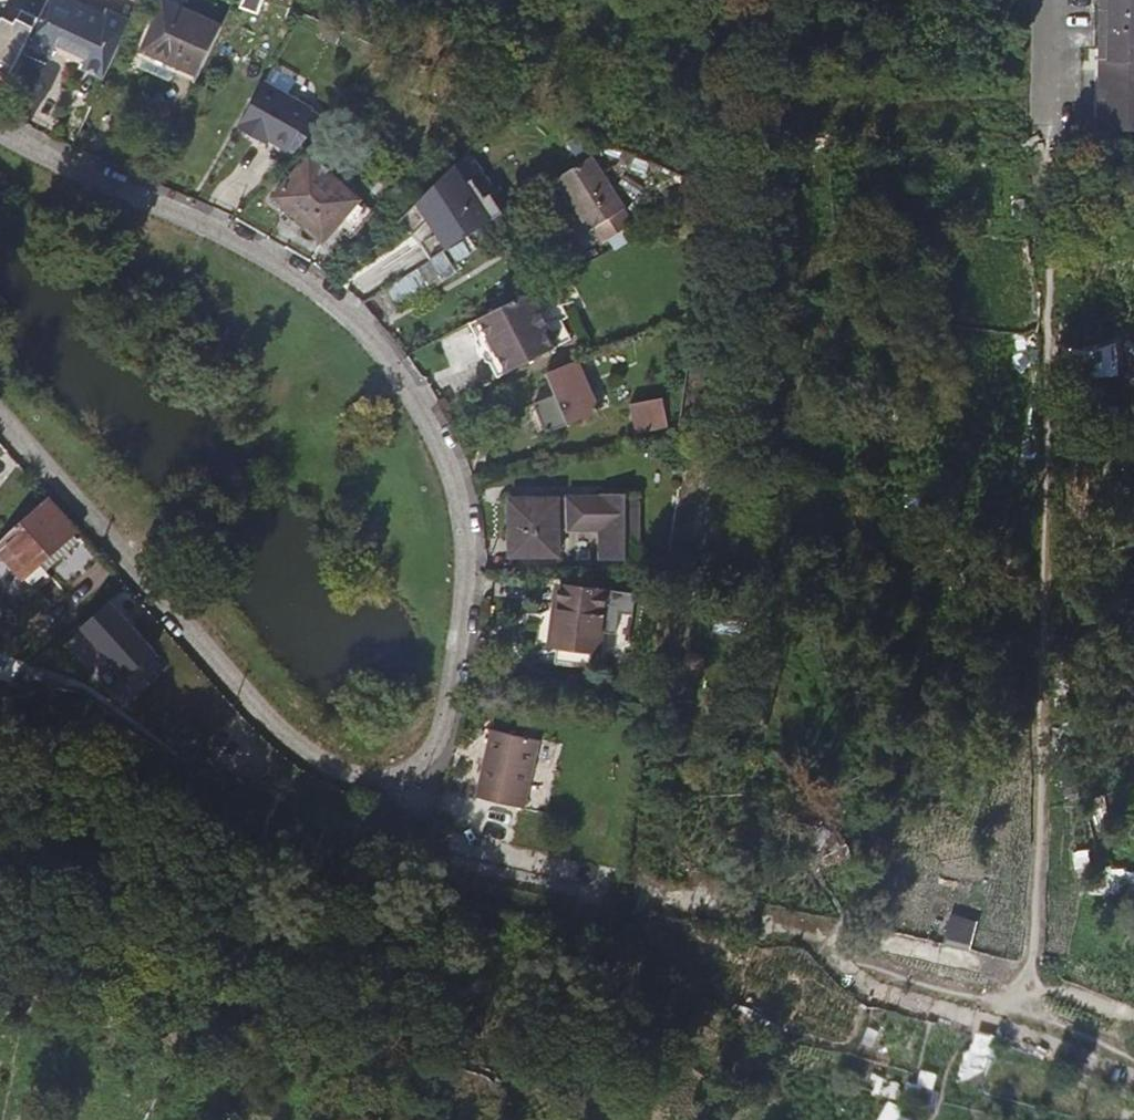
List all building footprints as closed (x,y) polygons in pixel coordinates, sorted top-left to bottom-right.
[(131,21),(109,11),(107,15),(73,0),(48,0),(28,41),(54,53),(55,51),(58,43),(88,57),(84,65),(83,67),(105,78),(131,21)] [(1103,21),(1101,130),(1133,130),(1133,0),(1103,0),(1103,21)] [(197,83),(224,26),(168,1),(144,50),(177,65),(174,73),(197,83)] [(88,57),(58,43),(55,51),(64,56),(65,58),(72,61),(75,61),(84,65),(88,57)] [(174,73),(177,65),(144,50),(137,67),(170,82),(174,73)] [(257,84),(237,135),(300,160),(320,109),(257,84)] [(650,164),(626,154),(623,162),(646,172),(650,164)] [(363,201),(312,158),(277,199),(327,242),(363,201)] [(635,227),(591,159),(558,181),(591,235),(597,231),(607,245),(635,227)] [(500,215),(453,168),(398,222),(411,238),(426,227),(433,235),(419,247),(430,261),(500,215)] [(519,235),(559,209),(548,193),(508,218),(519,235)] [(396,314),(442,284),(428,262),(382,292),(396,314)] [(560,322),(568,318),(548,282),(480,318),(509,372),(555,349),(545,329),(560,322)] [(509,372),(480,318),(468,325),(496,379),(509,372)] [(570,341),(560,322),(545,329),(555,349),(570,341)] [(602,411),(579,361),(548,373),(559,400),(570,425),(602,411)] [(570,425),(559,400),(538,410),(550,435),(570,425)] [(635,437),(668,430),(662,400),(628,407),(635,437)] [(643,550),(643,491),(607,491),(607,495),(584,497),(510,501),(514,557),(561,554),(560,529),(607,526),(607,557),(643,557),(643,550)] [(77,531),(44,494),(0,540),(0,553),(23,579),(77,531)] [(621,681),(635,605),(578,594),(571,630),(542,624),(534,666),(621,681)] [(525,813),(540,743),(493,732),(477,802),(525,813)]
